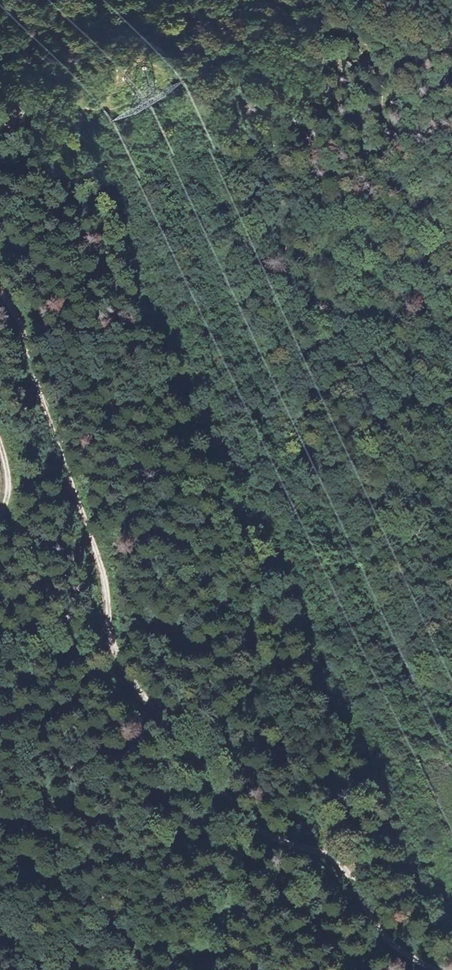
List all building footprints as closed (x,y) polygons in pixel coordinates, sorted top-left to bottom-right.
[(257,130),(271,124),(266,111),(252,118),(257,130)]
